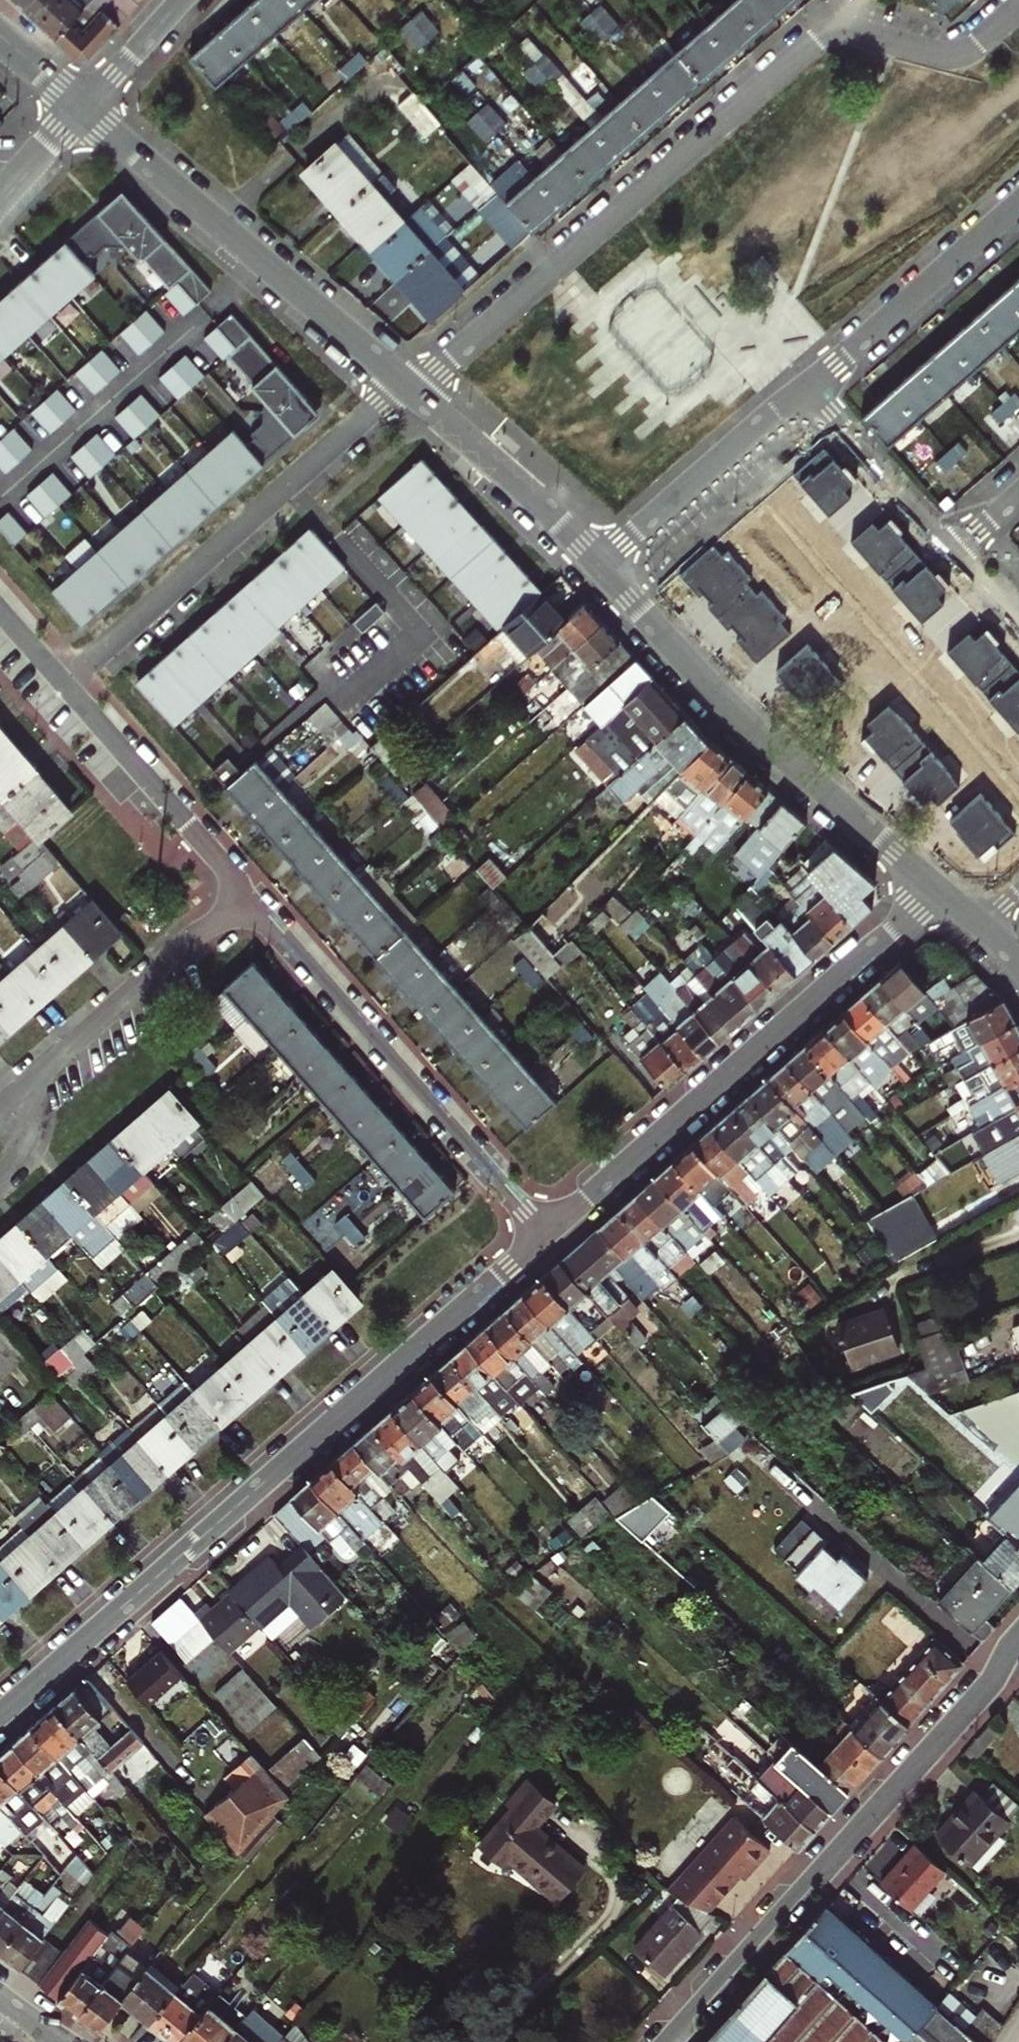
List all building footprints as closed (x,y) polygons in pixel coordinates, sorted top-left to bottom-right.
[(21,8),(29,0),(13,0),(21,8)] [(39,24),(61,0),(29,0),(21,8),(39,24)] [(54,39),(90,0),(61,0),(39,24),(54,39)] [(89,58),(138,2),(135,0),(90,0),(54,39),(75,58),(89,58)] [(299,9),(292,0),(253,0),(246,6),(271,34),(299,9)] [(309,0),(292,0),(299,9),(309,0)] [(786,5),(781,0),(735,0),(733,2),(758,30),(786,5)] [(941,11),(953,0),(931,0),(941,11)] [(600,2),(589,11),(608,32),(618,23),(600,2)] [(730,55),(758,30),(733,2),(705,27),(730,55)] [(244,58),(271,34),(246,6),(219,30),(244,58)] [(438,30),(420,9),(409,18),(428,39),(438,30)] [(608,32),(589,11),(579,21),(597,42),(608,32)] [(428,39),(409,18),(399,27),(418,48),(428,39)] [(701,80),(730,55),(705,27),(677,52),(701,80)] [(215,83),(244,58),(219,30),(190,55),(215,83)] [(544,51),(533,61),(552,82),(562,72),(544,51)] [(648,78),(672,106),(701,80),(677,52),(648,78)] [(552,82),(533,61),(523,70),(542,91),(552,82)] [(344,79),(354,70),(346,62),(336,70),(344,79)] [(645,130),(672,106),(648,78),(620,102),(645,130)] [(423,139),(438,127),(410,95),(396,108),(423,139)] [(298,119),(310,109),(302,100),(291,111),(298,119)] [(505,122),(487,101),(476,110),(495,131),(505,122)] [(617,155),(645,130),(620,102),(592,127),(617,155)] [(279,121),(287,130),(298,119),(291,111),(285,104),(277,111),(283,117),(279,121)] [(495,131),(476,110),(466,119),(485,140),(495,131)] [(588,180),(617,155),(592,127),(564,153),(588,180)] [(340,210),(370,184),(383,173),(348,133),(304,169),(340,210)] [(561,205),(588,180),(564,153),(536,177),(561,205)] [(531,232),(561,205),(536,177),(519,158),(489,184),(496,192),(531,232)] [(476,208),(496,192),(489,184),(470,163),(450,180),(476,208)] [(405,224),(403,222),(370,184),(340,210),(364,238),(379,224),(390,237),(405,224)] [(80,261),(83,262),(91,255),(94,258),(106,247),(132,250),(142,261),(144,260),(171,289),(166,294),(185,315),(212,291),(123,192),(64,244),(80,261)] [(517,244),(531,232),(496,192),(476,208),(511,249),(517,244)] [(364,238),(397,276),(444,236),(419,208),(403,222),(405,224),(390,237),(379,224),(364,238)] [(434,316),(480,276),(444,236),(397,276),(434,317),(434,316)] [(0,301),(0,362),(96,276),(83,262),(80,261),(64,244),(0,301)] [(1018,310),(1018,278),(1003,292),(1018,310)] [(1000,344),(1018,327),(1018,310),(1003,292),(975,316),(1000,344)] [(121,333),(140,355),(166,332),(146,310),(121,333)] [(254,438),(246,445),(246,448),(262,466),(320,414),(231,314),(205,338),(224,359),(228,355),(254,385),(253,386),(263,398),(264,426),(254,438)] [(972,369),(1000,344),(975,316),(947,341),(972,369)] [(918,367),(942,394),(972,369),(947,341),(918,367)] [(77,372),(96,394),(121,372),(102,350),(77,372)] [(160,377),(179,399),(205,377),(185,355),(160,377)] [(915,418),(942,394),(918,367),(891,391),(915,418)] [(33,411),(52,433),(78,411),(58,389),(33,411)] [(886,444),(915,418),(891,391),(861,417),(886,444)] [(1010,413),(1018,405),(1018,398),(1015,393),(1002,404),(1010,413)] [(116,417),(135,438),(161,416),(141,394),(116,417)] [(992,413),(1000,422),(1010,413),(1002,404),(992,413)] [(886,444),(895,455),(924,428),(915,418),(886,444)] [(8,472),(33,450),(14,428),(0,440),(0,464),(8,472)] [(53,590),(83,624),(262,466),(246,448),(246,445),(233,430),(53,590)] [(72,456),(91,477),(117,455),(97,433),(72,456)] [(954,462),(966,452),(957,443),(946,453),(954,462)] [(935,463),(943,472),(954,462),(946,453),(935,463)] [(539,591),(540,590),(419,456),(376,495),(496,628),(539,591)] [(812,471),(802,480),(831,513),(850,496),(845,490),(856,480),(835,456),(815,474),(812,471)] [(27,495),(47,517),(72,494),(53,472),(27,495)] [(0,519),(0,531),(14,546),(28,534),(8,512),(0,519)] [(889,561),(908,543),(899,534),(903,531),(891,518),(879,528),(873,522),(852,541),(882,573),(892,564),(889,561)] [(133,680),(172,724),(280,628),(277,625),(344,565),(308,525),(133,680)] [(908,581),(927,564),(908,543),(889,561),(892,564),(882,573),(893,585),(903,576),(908,581)] [(717,619),(751,590),(746,584),(751,579),(728,552),(722,557),(713,546),(682,572),(696,588),(699,586),(713,601),(706,606),(717,619)] [(935,573),(927,564),(908,581),(903,576),(893,585),(924,619),(942,602),(937,596),(950,583),(939,570),(935,573)] [(755,594),(751,590),(717,619),(728,631),(734,626),(746,639),(743,641),(758,659),(789,633),(781,624),(787,619),(761,589),(755,594)] [(532,649),(535,647),(564,620),(539,591),(496,628),(489,633),(516,664),(532,649)] [(550,668),(552,666),(602,621),(585,602),(564,620),(535,647),(532,649),(550,668)] [(567,687),(569,685),(619,640),(602,621),(552,666),(550,668),(567,687)] [(986,670),(1007,652),(986,629),(975,640),(968,633),(948,651),(977,683),(989,673),(986,670)] [(584,702),(613,677),(634,657),(619,640),(569,685),(567,687),(582,704),(584,702)] [(807,645),(778,670),(811,708),(840,684),(807,645)] [(1018,677),(1018,666),(1007,652),(986,670),(989,673),(977,683),(989,698),(1000,688),(1003,691),(1018,677)] [(613,677),(630,696),(651,676),(634,657),(613,677)] [(623,736),(639,722),(669,695),(651,676),(630,696),(621,703),(575,744),(592,763),(623,736)] [(1003,691),(1000,688),(989,698),(1018,730),(1018,729),(1018,677),(1003,691)] [(609,782),(639,755),(686,714),(669,695),(639,722),(623,736),(592,763),(609,782)] [(907,746),(916,738),(888,706),(869,722),(874,729),(867,735),(887,758),(904,743),(907,746)] [(652,799),(663,788),(710,740),(686,714),(639,755),(609,782),(623,797),(625,799),(640,786),(652,799)] [(338,737),(348,727),(339,716),(328,726),(338,737)] [(338,737),(348,748),(358,739),(348,727),(338,737)] [(393,773),(405,763),(377,730),(365,741),(376,753),(393,773)] [(5,796),(34,771),(0,731),(0,791),(5,796)] [(919,762),(929,753),(916,738),(907,746),(904,743),(887,758),(905,780),(922,766),(919,762)] [(663,788),(686,808),(730,757),(710,740),(663,788)] [(957,786),(929,753),(919,762),(922,766),(905,780),(926,803),(933,797),(938,802),(957,786)] [(211,768),(225,784),(241,771),(227,756),(211,768)] [(686,808),(704,823),(748,772),(730,757),(686,808)] [(251,813),(280,788),(254,759),(241,771),(225,784),(251,813)] [(405,763),(393,773),(401,782),(410,792),(422,781),(425,779),(408,760),(405,763)] [(21,865),(45,843),(40,837),(69,812),(34,771),(5,796),(0,800),(0,824),(19,846),(11,853),(21,865)] [(712,852),(744,815),(766,788),(748,772),(704,823),(684,848),(691,854),(701,843),(712,852)] [(378,783),(387,794),(398,784),(389,774),(378,783)] [(427,812),(440,801),(422,781),(410,792),(426,810),(427,812)] [(612,807),(623,797),(609,782),(598,792),(612,807)] [(387,794),(397,805),(408,796),(398,784),(387,794)] [(251,813),(276,842),(305,817),(280,788),(251,813)] [(781,848),(783,846),(804,821),(766,788),(744,815),(781,848)] [(981,792),(952,817),(982,852),(1011,827),(981,792)] [(443,830),(455,819),(440,801),(427,812),(440,827),(443,830)] [(276,842),(300,869),(329,844),(305,817),(276,842)] [(426,839),(437,850),(447,841),(437,829),(426,839)] [(437,850),(447,862),(458,853),(447,841),(437,850)] [(22,874),(30,883),(58,858),(45,843),(21,865),(17,869),(22,874)] [(326,898),(354,873),(329,844),(300,869),(326,898)] [(492,886),(504,875),(488,856),(475,867),(492,886)] [(351,927),(379,902),(394,888),(370,860),(354,873),(326,898),(351,927)] [(750,885),(757,893),(773,874),(766,866),(750,885)] [(832,941),(852,924),(829,898),(807,873),(788,891),(794,897),(832,941)] [(10,884),(18,894),(30,883),(22,874),(10,884)] [(878,901),(878,899),(857,875),(843,886),(866,912),(878,901)] [(795,974),(813,958),(780,920),(773,926),(753,903),(760,897),(757,893),(750,885),(734,904),(755,928),(795,974)] [(476,895),(486,907),(497,898),(486,886),(476,895)] [(852,924),(866,912),(843,886),(829,898),(852,924)] [(91,952),(118,927),(93,898),(84,888),(57,913),(66,923),(91,952)] [(394,888),(379,902),(351,927),(375,955),(404,929),(419,916),(394,888)] [(622,922),(631,911),(611,894),(602,905),(606,908),(622,922)] [(813,958),(832,941),(794,897),(775,914),(780,920),(813,958)] [(486,907),(496,919),(507,910),(497,898),(486,907)] [(625,930),(620,924),(606,908),(588,922),(607,945),(625,930)] [(625,930),(627,933),(645,917),(638,909),(620,924),(625,930)] [(553,955),(567,942),(542,912),(528,926),(553,955)] [(38,947),(64,976),(91,952),(66,923),(38,947)] [(560,963),(553,955),(528,926),(512,940),(534,966),(544,977),(560,963)] [(775,991),(795,974),(755,928),(747,936),(743,931),(731,941),(775,991)] [(400,983),(429,958),(404,929),(375,955),(400,983)] [(757,1007),(775,991),(731,941),(713,957),(757,1007)] [(560,963),(563,967),(578,954),(567,942),(553,955),(560,963)] [(37,999),(64,976),(38,947),(12,971),(37,999)] [(426,1012),(454,987),(465,977),(440,948),(429,958),(400,983),(426,1012)] [(737,1024),(757,1007),(713,957),(711,955),(692,971),(694,974),(737,1024)] [(522,977),(531,968),(521,956),(511,964),(522,977)] [(224,987),(249,1015),(277,990),(252,962),(224,987)] [(927,1024),(941,1011),(929,998),(898,964),(880,980),(913,1018),(931,1039),(937,1035),(927,1024)] [(531,987),(540,979),(531,968),(522,977),(531,987)] [(10,1024),(37,999),(12,971),(0,981),(0,1013),(10,1024)] [(720,1039),(737,1024),(694,974),(687,981),(678,971),(668,980),(676,989),(720,1039)] [(941,1011),(954,1025),(1002,997),(975,971),(929,998),(941,1011)] [(917,1043),(903,1027),(913,1018),(880,980),(861,996),(908,1050),(917,1043)] [(451,1041),(479,1015),(454,987),(426,1012),(451,1041)] [(702,1055),(720,1039),(676,989),(659,1005),(702,1055)] [(273,1043),(302,1018),(277,990),(249,1015),(273,1043)] [(900,1058),(908,1050),(861,996),(842,1013),(889,1066),(898,1077),(906,1069),(901,1063),(903,1062),(900,1058)] [(955,1042),(960,1052),(1015,1020),(1002,997),(954,1025),(937,1035),(931,1039),(926,1041),(934,1054),(955,1042)] [(685,1069),(702,1055),(659,1005),(642,1019),(685,1069)] [(666,1086),(685,1069),(642,1019),(634,1010),(624,1018),(633,1029),(623,1036),(666,1086)] [(10,1024),(0,1013),(0,1032),(10,1024)] [(870,1083),(889,1066),(842,1013),(823,1030),(870,1083)] [(572,1033),(581,1025),(572,1014),(562,1022),(572,1033)] [(451,1041),(475,1068),(503,1043),(479,1015),(451,1041)] [(287,1082),(299,1072),(327,1047),(302,1018),(273,1043),(261,1053),(287,1082)] [(956,1082),(1018,1045),(1018,1028),(1015,1020),(960,1052),(951,1058),(957,1069),(944,1076),(949,1086),(956,1082)] [(572,1033),(582,1045),(591,1037),(581,1025),(572,1033)] [(879,1094),(870,1083),(823,1030),(805,1046),(861,1110),(878,1130),(886,1123),(868,1103),(879,1094)] [(196,1061),(206,1053),(197,1041),(187,1050),(196,1061)] [(500,1097),(529,1071),(544,1058),(531,1042),(515,1056),(503,1043),(475,1068),(500,1097)] [(946,1117),(1018,1076),(1018,1045),(956,1082),(965,1097),(954,1103),(942,1110),(946,1117)] [(842,1126),(861,1110),(805,1046),(786,1062),(829,1112),(842,1126)] [(299,1072),(324,1100),(352,1075),(327,1047),(299,1072)] [(207,1074),(217,1065),(206,1053),(196,1061),(207,1074)] [(819,1120),(829,1112),(786,1062),(767,1079),(821,1140),(830,1132),(819,1120)] [(525,1126),(554,1100),(529,1071),(500,1097),(525,1126)] [(324,1100),(348,1128),(377,1103),(352,1075),(324,1100)] [(997,1116),(1018,1104),(1018,1076),(946,1117),(952,1126),(986,1107),(993,1119),(997,1116)] [(802,1156),(821,1140),(767,1079),(749,1095),(802,1156)] [(954,1103),(965,1097),(956,1082),(949,1086),(946,1088),(954,1103)] [(144,1113),(169,1142),(196,1118),(171,1090),(144,1113)] [(793,1163),(802,1156),(749,1095),(729,1112),(773,1161),(783,1153),(793,1163)] [(247,1117),(256,1109),(246,1098),(236,1106),(247,1117)] [(348,1128),(372,1156),(401,1131),(377,1103),(348,1128)] [(1001,1143),(1018,1133),(1018,1104),(997,1116),(1001,1123),(975,1137),(979,1143),(970,1149),(975,1157),(1001,1143)] [(257,1128),(266,1121),(256,1109),(247,1117),(257,1128)] [(783,1173),(773,1161),(729,1112),(711,1128),(764,1188),(783,1173)] [(116,1137),(142,1166),(169,1142),(144,1113),(116,1137)] [(774,1200),(764,1188),(711,1128),(692,1145),(732,1191),(755,1217),(774,1200)] [(398,1186),(428,1160),(401,1131),(372,1156),(398,1186)] [(1001,1143),(1013,1165),(1018,1162),(1018,1133),(1001,1143)] [(152,1178),(142,1166),(116,1137),(92,1158),(128,1199),(152,1178)] [(713,1207),(732,1191),(692,1145),(673,1162),(709,1202),(713,1207)] [(989,1152),(978,1157),(990,1186),(1001,1181),(989,1152)] [(296,1174),(306,1165),(296,1154),(286,1163),(296,1174)] [(105,1220),(128,1199),(92,1158),(68,1179),(105,1220)] [(424,1214),(453,1189),(428,1160),(398,1186),(424,1214)] [(714,1220),(702,1208),(709,1202),(673,1162),(655,1178),(702,1231),(709,1239),(716,1232),(709,1224),(714,1220)] [(305,1184),(315,1176),(306,1165),(296,1174),(305,1184)] [(162,1189),(152,1178),(128,1199),(138,1210),(162,1189)] [(694,1238),(702,1231),(655,1178),(635,1195),(686,1252),(698,1242),(694,1238)] [(81,1241),(105,1220),(68,1179),(44,1200),(70,1229),(81,1241)] [(891,1262),(934,1237),(910,1193),(903,1197),(881,1209),(867,1217),(891,1262)] [(676,1261),(686,1252),(635,1195),(618,1210),(674,1275),(683,1268),(676,1261)] [(232,1215),(241,1207),(233,1197),(224,1205),(232,1215)] [(45,1250),(70,1229),(44,1200),(20,1221),(45,1250)] [(714,1220),(720,1215),(713,1207),(709,1202),(702,1208),(714,1220)] [(212,1215),(220,1225),(232,1215),(224,1205),(212,1215)] [(250,1228),(260,1220),(251,1210),(241,1218),(250,1228)] [(678,1279),(674,1275),(618,1210),(598,1228),(625,1258),(650,1287),(657,1280),(665,1289),(678,1279)] [(347,1231),(356,1222),(346,1211),(337,1219),(347,1231)] [(115,1231),(105,1220),(81,1241),(90,1252),(115,1231)] [(45,1250),(20,1221),(0,1239),(0,1255),(28,1286),(31,1290),(59,1266),(45,1250)] [(216,1239),(225,1249),(245,1231),(236,1222),(216,1239)] [(347,1231),(356,1241),(366,1233),(356,1222),(347,1231)] [(607,1273),(625,1258),(598,1228),(581,1243),(607,1273)] [(698,1242),(701,1245),(709,1239),(702,1231),(694,1238),(698,1242)] [(181,1260),(190,1252),(182,1242),(172,1250),(181,1260)] [(609,1315),(628,1297),(607,1273),(581,1243),(561,1260),(609,1315)] [(150,1270),(158,1280),(181,1260),(172,1250),(150,1270)] [(676,1261),(683,1268),(693,1260),(686,1252),(676,1261)] [(0,1255),(0,1310),(28,1286),(0,1255)] [(187,1266),(195,1276),(204,1268),(196,1259),(187,1266)] [(590,1331),(609,1315),(561,1260),(542,1277),(590,1331)] [(69,1277),(66,1273),(59,1266),(31,1290),(38,1298),(41,1301),(69,1277)] [(175,1277),(183,1286),(195,1276),(187,1266),(175,1277)] [(307,1292),(332,1321),(358,1298),(333,1269),(307,1292)] [(125,1292),(134,1302),(158,1280),(150,1270),(125,1292)] [(596,1339),(590,1331),(542,1277),(523,1294),(567,1343),(577,1355),(596,1339)] [(114,1302),(122,1312),(134,1302),(125,1292),(114,1302)] [(304,1345),(332,1321),(307,1292),(279,1317),(304,1345)] [(559,1350),(567,1343),(523,1294),(505,1310),(548,1359),(559,1350)] [(637,1295),(615,1310),(638,1343),(659,1328),(637,1295)] [(139,1326),(150,1317),(142,1308),(131,1317),(139,1326)] [(850,1363),(897,1346),(885,1309),(837,1326),(850,1363)] [(551,1363),(548,1359),(505,1310),(486,1326),(541,1388),(545,1394),(554,1387),(541,1372),(551,1363)] [(119,1328),(127,1337),(139,1326),(131,1317),(119,1328)] [(277,1369),(304,1345),(279,1317),(252,1340),(277,1369)] [(522,1405),(541,1388),(486,1326),(467,1343),(516,1399),(522,1405)] [(928,1392),(967,1379),(951,1326),(917,1337),(927,1366),(905,1373),(928,1392)] [(73,1338),(81,1347),(93,1338),(85,1328),(73,1338)] [(74,1361),(85,1351),(81,1347),(73,1338),(62,1348),(74,1361)] [(250,1393),(277,1369),(252,1340),(224,1364),(250,1393)] [(500,1414),(516,1399),(467,1343),(450,1358),(500,1414)] [(576,1371),(585,1364),(577,1355),(567,1343),(559,1350),(576,1371)] [(76,1366),(84,1376),(97,1365),(88,1356),(76,1366)] [(481,1430),(500,1414),(450,1358),(431,1375),(481,1430)] [(73,1386),(84,1376),(76,1366),(72,1362),(55,1377),(60,1381),(65,1377),(73,1386)] [(195,1390),(221,1419),(250,1393),(224,1364),(195,1390)] [(825,1396),(823,1388),(814,1372),(805,1376),(814,1396),(818,1401),(825,1396)] [(482,1432),(481,1430),(431,1375),(413,1391),(442,1424),(456,1440),(469,1454),(478,1445),(473,1440),(482,1432)] [(193,1443),(221,1419),(195,1390),(168,1414),(193,1443)] [(459,1459),(448,1446),(435,1431),(442,1424),(413,1391),(392,1409),(441,1464),(446,1470),(459,1459)] [(54,1430),(70,1416),(49,1392),(21,1416),(29,1425),(41,1415),(54,1430)] [(703,1423),(717,1439),(745,1413),(732,1399),(703,1423)] [(981,1420),(993,1413),(985,1400),(972,1408),(981,1420)] [(421,1481),(441,1464),(392,1409),(373,1426),(419,1478),(421,1481)] [(139,1439),(165,1468),(193,1443),(168,1414),(139,1439)] [(11,1426),(19,1434),(29,1425),(21,1416),(11,1426)] [(448,1446),(456,1440),(442,1424),(435,1431),(448,1446)] [(400,1495),(419,1478),(373,1426),(354,1442),(393,1487),(400,1495)] [(137,1493),(165,1468),(139,1439),(112,1463),(137,1493)] [(382,1519),(395,1508),(384,1495),(393,1487),(354,1442),(332,1462),(382,1519)] [(361,1538),(382,1519),(332,1462),(311,1480),(361,1538)] [(84,1488),(109,1517),(137,1493),(112,1463),(84,1488)] [(342,1554),(361,1538),(311,1480),(283,1505),(299,1523),(290,1531),(307,1550),(310,1554),(328,1538),(342,1554)] [(82,1542),(109,1517),(84,1488),(56,1512),(82,1542)] [(599,1495),(571,1516),(583,1532),(611,1511),(599,1495)] [(659,1516),(667,1509),(652,1495),(643,1501),(659,1516)] [(767,1548),(783,1562),(786,1558),(810,1579),(837,1550),(813,1529),(809,1532),(794,1519),(798,1514),(786,1503),(758,1534),(770,1545),(767,1548)] [(290,1531),(299,1523),(283,1505),(274,1513),(290,1531)] [(1018,1546),(1018,1510),(1001,1530),(1005,1533),(1018,1546)] [(54,1566),(82,1542),(56,1512),(28,1537),(54,1566)] [(1005,1533),(1001,1530),(986,1516),(975,1528),(994,1545),(1005,1533)] [(738,1535),(745,1528),(736,1519),(729,1527),(738,1535)] [(1018,1576),(1018,1546),(1005,1533),(994,1545),(982,1559),(1011,1586),(1018,1576)] [(1,1561),(27,1591),(54,1566),(28,1537),(1,1561)] [(317,1625),(349,1598),(310,1554),(307,1550),(293,1563),(296,1567),(287,1576),(283,1571),(271,1558),(232,1592),(263,1627),(294,1599),(317,1625)] [(994,1626),(983,1616),(1011,1586),(982,1559),(978,1556),(937,1601),(982,1641),(994,1626)] [(27,1591),(1,1561),(0,1561),(0,1614),(27,1591)] [(283,1571),(287,1576),(296,1567),(293,1563),(283,1571)] [(232,1654),(263,1627),(232,1592),(212,1609),(207,1604),(196,1614),(199,1617),(217,1637),(232,1654)] [(199,1617),(196,1614),(180,1596),(170,1604),(190,1626),(199,1617)] [(180,1634),(190,1626),(170,1604),(161,1612),(180,1634)] [(171,1642),(180,1634),(161,1612),(152,1620),(171,1642)] [(458,1645),(475,1631),(462,1616),(445,1630),(458,1645)] [(207,1646),(217,1637),(199,1617),(190,1626),(207,1646)] [(197,1654),(207,1646),(190,1626),(180,1634),(197,1654)] [(188,1661),(197,1654),(180,1634),(171,1642),(188,1661)] [(906,1725),(963,1662),(934,1636),(876,1698),(906,1725)] [(162,1652),(160,1650),(141,1666),(143,1668),(163,1691),(182,1675),(162,1652)] [(143,1668),(141,1666),(125,1681),(146,1706),(163,1691),(143,1668)] [(234,1676),(224,1685),(215,1693),(231,1711),(248,1730),(257,1722),(267,1714),(277,1706),(243,1668),(234,1676)] [(110,1769),(143,1742),(87,1677),(55,1706),(110,1769)] [(337,1702),(353,1720),(373,1697),(360,1681),(337,1702)] [(853,1729),(880,1754),(906,1725),(876,1698),(875,1697),(869,1704),(873,1707),(853,1729)] [(127,1789),(110,1769),(55,1706),(32,1726),(91,1792),(95,1796),(110,1782),(121,1795),(127,1789)] [(796,1846),(814,1827),(757,1777),(700,1725),(691,1735),(735,1774),(727,1784),(796,1846)] [(83,1800),(91,1792),(32,1726),(14,1742),(75,1812),(84,1821),(94,1812),(83,1800)] [(818,1764),(847,1790),(880,1754),(853,1729),(851,1728),(818,1764)] [(311,1764),(321,1756),(304,1737),(295,1745),(311,1764)] [(830,1809),(847,1790),(818,1764),(791,1739),(774,1758),(830,1809)] [(75,1812),(14,1742),(0,1754),(0,1765),(56,1829),(75,1812)] [(302,1772),(311,1764),(295,1745),(285,1753),(302,1772)] [(288,1796),(282,1789),(265,1770),(250,1753),(232,1770),(271,1815),(288,1796)] [(292,1780),(302,1772),(285,1753),(275,1761),(292,1780)] [(814,1827),(830,1809),(774,1758),(757,1777),(814,1827)] [(282,1789),(292,1780),(275,1761),(265,1770),(282,1789)] [(309,1771),(318,1778),(326,1768),(317,1762),(309,1771)] [(56,1829),(0,1765),(0,1804),(19,1825),(31,1838),(43,1827),(50,1834),(56,1829)] [(374,1796),(384,1784),(362,1766),(352,1778),(374,1796)] [(238,1852),(271,1815),(232,1770),(230,1771),(240,1783),(235,1787),(205,1813),(238,1852)] [(235,1787),(240,1783),(230,1771),(224,1775),(235,1787)] [(553,1898),(582,1864),(533,1824),(552,1800),(527,1779),(506,1803),(510,1806),(479,1843),(501,1862),(505,1857),(553,1898)] [(971,1868),(1010,1824),(1018,1813),(1018,1809),(995,1788),(984,1801),(977,1795),(938,1840),(971,1868)] [(19,1825),(0,1804),(0,1841),(19,1825)] [(749,1863),(752,1866),(770,1847),(734,1814),(666,1888),(678,1894),(707,1909),(749,1863)] [(878,1884),(908,1911),(944,1871),(914,1844),(903,1856),(905,1858),(896,1867),(894,1866),(878,1884)] [(83,1880),(91,1869),(73,1848),(61,1864),(83,1880)] [(4,1882),(9,1876),(7,1874),(19,1858),(9,1850),(0,1862),(0,1888),(4,1882)] [(128,1933),(136,1940),(178,1888),(166,1874),(114,1932),(123,1940),(128,1933)] [(42,1891),(22,1876),(13,1889),(4,1901),(0,1906),(0,1947),(42,1891)] [(42,1934),(66,1902),(54,1894),(59,1888),(49,1881),(42,1891),(0,1947),(0,1951),(18,1965),(42,1934)] [(4,1901),(13,1889),(4,1882),(0,1888),(0,1898),(4,1901)] [(633,1946),(662,1971),(714,1913),(707,1909),(678,1894),(633,1946)] [(936,2003),(826,1904),(701,2041),(902,2041),(936,2003)] [(38,1981),(77,2011),(129,1948),(136,1940),(128,1933),(123,1940),(114,1932),(112,1934),(88,1915),(62,1949),(38,1981)] [(38,1981),(62,1949),(42,1934),(18,1965),(38,1981)] [(96,2026),(120,1998),(146,1965),(148,1963),(129,1948),(77,2011),(96,2026)] [(120,1998),(148,2021),(175,1989),(146,1965),(120,1998)] [(175,2041),(209,2001),(217,1991),(191,1970),(175,1989),(148,2021),(173,2041),(174,2041),(175,2041)] [(244,2013),(245,2011),(219,1989),(217,1991),(209,2001),(235,2023),(244,2013)] [(961,2027),(967,2020),(972,2014),(947,1991),(936,2003),(902,2041),(978,2041),(961,2027)] [(235,2023),(209,2001),(175,2041),(176,2041),(219,2041),(235,2023)] [(967,2020),(961,2027),(978,2041),(992,2041),(1002,2026),(978,2006),(972,2014),(967,2020)] [(281,2033),(285,2029),(277,2023),(268,2034),(244,2013),(235,2023),(219,2041),(274,2041),(281,2033)] [(281,2033),(274,2041),(292,2041),(281,2033)]
